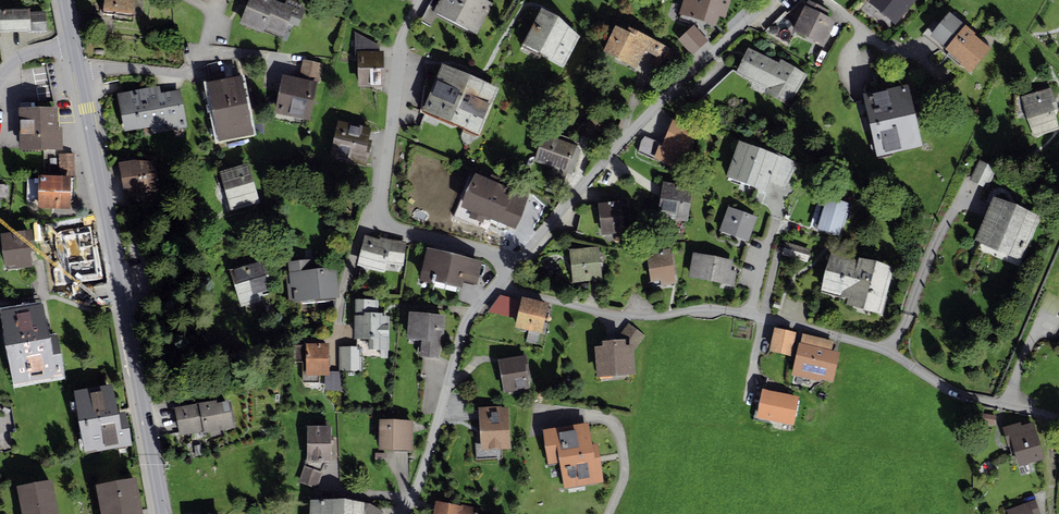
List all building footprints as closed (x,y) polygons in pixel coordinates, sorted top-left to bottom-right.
[(103,14),(114,15),(114,21),(134,23),(135,14),(142,15),(144,0),(105,0),(103,14)] [(240,23),(263,33),(264,31),(286,41),(293,25),(298,27),(304,13),(302,7),(287,1),(285,5),(273,0),(250,0),(240,23)] [(439,0),(432,0),(421,20),(432,25),(438,13),(434,11),(439,0)] [(434,11),(438,13),(478,34),(494,3),(488,0),(439,0),(434,11)] [(679,12),(682,13),(680,19),(707,28),(709,23),(716,25),(719,16),(726,18),(732,0),(684,0),(679,12)] [(765,31),(789,46),(796,32),(825,45),(836,20),(827,15),(829,10),(809,0),(808,0),(808,1),(806,0),(800,0),(788,13),(785,11),(765,31)] [(870,2),(895,24),(916,0),(871,0),(870,2)] [(0,33),(27,31),(27,34),(47,33),(46,11),(30,12),(30,8),(0,8),(0,35),(0,33)] [(541,8),(522,43),(564,65),(580,35),(558,15),(541,8)] [(949,10),(930,34),(946,47),(965,23),(949,10)] [(945,48),(961,61),(960,63),(971,72),(991,47),(989,46),(989,45),(982,39),(982,40),(975,34),(976,32),(965,23),(946,47),(945,48)] [(615,25),(603,51),(638,68),(645,51),(654,55),(649,64),(670,74),(681,51),(629,26),(627,31),(615,25)] [(355,55),(357,55),(358,86),(385,86),(384,50),(379,50),(379,44),(354,31),(355,55)] [(687,43),(694,51),(705,41),(698,33),(687,43)] [(780,59),(779,62),(748,47),(735,74),(730,71),(702,97),(719,116),(749,88),(752,82),(767,88),(765,92),(788,104),(808,75),(780,59)] [(239,59),(207,65),(210,81),(242,74),(239,59)] [(296,77),(283,74),(275,112),(310,119),(318,82),(319,82),(323,64),(303,59),(300,74),(296,73),(296,77)] [(442,63),(422,110),(479,134),(499,87),(442,63)] [(210,81),(207,81),(218,140),(254,134),(242,74),(210,81)] [(863,93),(876,156),(923,146),(909,83),(863,93)] [(159,86),(118,93),(125,132),(150,127),(151,134),(187,127),(180,89),(160,93),(159,86)] [(1022,96),(1035,138),(1058,130),(1058,125),(1054,110),(1058,108),(1051,87),(1022,96)] [(18,107),(19,150),(62,149),(62,127),(58,127),(58,123),(58,106),(18,107)] [(371,128),(338,120),(330,157),(367,166),(372,140),(369,139),(371,128)] [(658,144),(653,157),(681,168),(694,134),(670,125),(662,146),(658,144)] [(552,167),(549,175),(565,181),(568,174),(572,175),(582,147),(574,144),(576,140),(555,133),(553,137),(543,134),(534,161),(552,167)] [(739,140),(726,176),(767,191),(772,181),(785,186),(795,162),(783,155),(782,156),(739,140)] [(38,174),(37,208),(70,208),(71,178),(75,178),(74,154),(59,154),(59,175),(38,174)] [(137,160),(119,163),(125,195),(127,195),(148,191),(160,189),(155,161),(137,160)] [(978,161),(969,180),(987,188),(996,169),(978,161)] [(249,163),(220,171),(220,174),(217,175),(221,185),(223,185),(231,211),(260,203),(249,163)] [(475,171),(461,207),(515,229),(529,193),(475,171)] [(692,186),(663,181),(658,215),(669,216),(669,218),(687,221),(692,186)] [(148,191),(127,195),(130,211),(151,207),(148,191)] [(828,192),(816,228),(839,236),(846,212),(850,213),(853,204),(849,203),(850,199),(828,192)] [(994,195),(975,239),(1023,259),(1042,215),(994,195)] [(621,200),(598,202),(599,216),(601,233),(601,235),(627,233),(630,204),(622,204),(621,200)] [(728,206),(719,231),(748,241),(757,216),(728,206)] [(601,233),(599,216),(591,216),(591,213),(581,213),(576,232),(591,236),(592,234),(601,233)] [(33,229),(1,233),(5,266),(15,265),(16,268),(33,266),(31,251),(35,251),(33,229)] [(365,235),(357,265),(384,274),(387,263),(404,265),(406,241),(380,237),(379,239),(365,235)] [(786,241),(782,255),(807,262),(811,248),(786,241)] [(569,249),(572,282),(602,279),(599,246),(569,249)] [(483,260),(427,248),(420,280),(435,283),(436,280),(461,286),(462,281),(477,284),(483,260)] [(646,252),(652,281),(661,279),(662,285),(676,283),(675,275),(678,275),(674,251),(671,252),(671,248),(646,252)] [(693,252),(688,277),(734,286),(737,271),(731,269),(733,260),(693,252)] [(831,252),(820,290),(847,298),(846,303),(882,313),(895,267),(858,256),(858,260),(831,252)] [(288,262),(291,285),(288,286),(290,301),(295,301),(295,302),(339,297),(336,266),(316,268),(316,259),(288,262)] [(262,261),(230,270),(241,307),(263,301),(265,307),(272,305),(273,305),(273,303),(278,301),(275,292),(268,294),(266,289),(270,288),(262,261)] [(517,318),(521,299),(500,295),(488,311),(517,318)] [(517,318),(514,327),(528,330),(526,342),(537,344),(539,333),(542,334),(549,302),(522,296),(521,299),(517,318)] [(378,299),(355,299),(355,339),(368,339),(368,349),(389,350),(390,316),(382,315),(382,312),(378,312),(378,299)] [(43,302),(1,310),(14,383),(65,373),(57,334),(49,335),(43,302)] [(275,315),(272,305),(265,307),(267,317),(275,315)] [(446,315),(409,311),(406,338),(422,340),(420,356),(438,358),(443,339),(446,315)] [(602,344),(593,345),(596,377),(636,374),(634,351),(645,336),(628,323),(617,338),(602,340),(602,344)] [(796,332),(775,327),(769,351),(791,356),(796,332)] [(833,341),(803,334),(801,343),(799,343),(792,375),(820,381),(821,379),(833,382),(840,352),(831,350),(833,341)] [(329,343),(306,343),(306,344),(291,345),(291,362),(305,362),(305,373),(302,373),(302,382),(319,382),(319,375),(325,375),(329,375),(329,372),(329,343)] [(360,346),(339,346),(339,370),(360,370),(360,346)] [(520,355),(498,359),(504,392),(529,388),(528,377),(530,377),(526,353),(520,354),(520,355)] [(329,375),(325,375),(325,390),(341,391),(341,372),(329,372),(329,375)] [(767,378),(765,389),(783,392),(784,387),(767,378)] [(113,383),(73,390),(85,453),(131,445),(126,414),(119,415),(119,412),(113,383)] [(765,389),(762,388),(757,417),(793,424),(799,396),(783,392),(765,389)] [(205,433),(235,427),(230,400),(218,402),(217,399),(174,407),(179,436),(204,431),(205,433)] [(501,457),(500,449),(511,448),(508,407),(502,407),(502,406),(478,407),(481,447),(475,447),(476,459),(501,457)] [(995,426),(996,415),(982,414),(981,424),(995,426)] [(380,419),(378,450),(413,451),(414,420),(380,419)] [(311,425),(307,425),(307,460),(306,460),(306,466),(305,466),(299,481),(317,488),(326,464),(326,463),(331,463),(331,425),(328,425),(324,425),(325,421),(311,421),(311,425)] [(588,422),(543,429),(549,464),(560,462),(564,488),(604,482),(598,443),(592,444),(588,422)] [(1020,422),(1002,427),(1007,443),(1012,442),(1018,466),(1045,459),(1034,422),(1021,425),(1020,422)] [(387,453),(375,453),(375,463),(386,464),(387,453)] [(95,485),(101,513),(143,513),(137,477),(95,485)] [(17,486),(22,513),(59,513),(53,479),(17,486)] [(385,513),(370,503),(364,502),(345,498),(310,500),(309,513),(384,513),(385,513)] [(1035,500),(1007,510),(1008,513),(1040,513),(1035,500)] [(436,501),(433,513),(486,513),(487,509),(458,503),(458,505),(436,501)]
